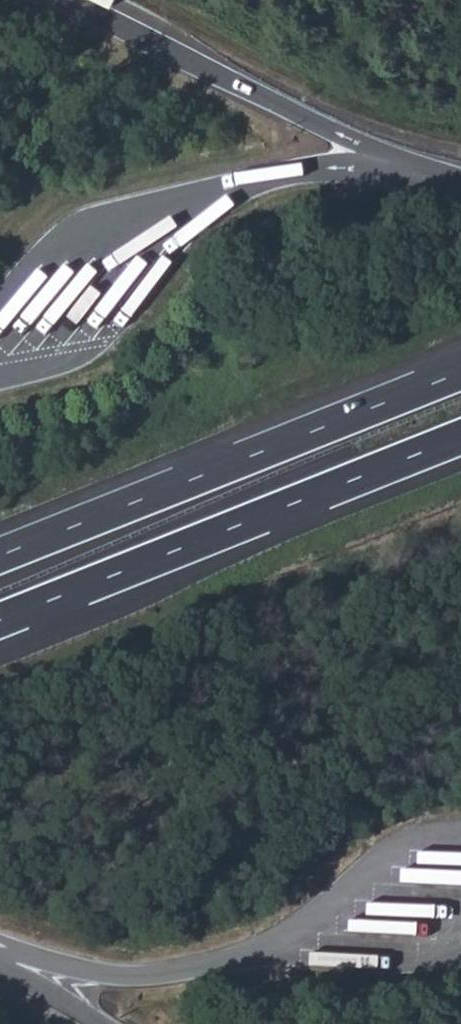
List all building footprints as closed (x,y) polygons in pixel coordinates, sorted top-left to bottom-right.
[(123,335),(162,279),(149,270),(160,253),(148,244),(125,277),(95,256),(54,315),(78,331),(103,295),(123,309),(111,327),(123,335)] [(39,347),(52,320),(48,318),(63,287),(47,279),(19,337),(39,347)]
